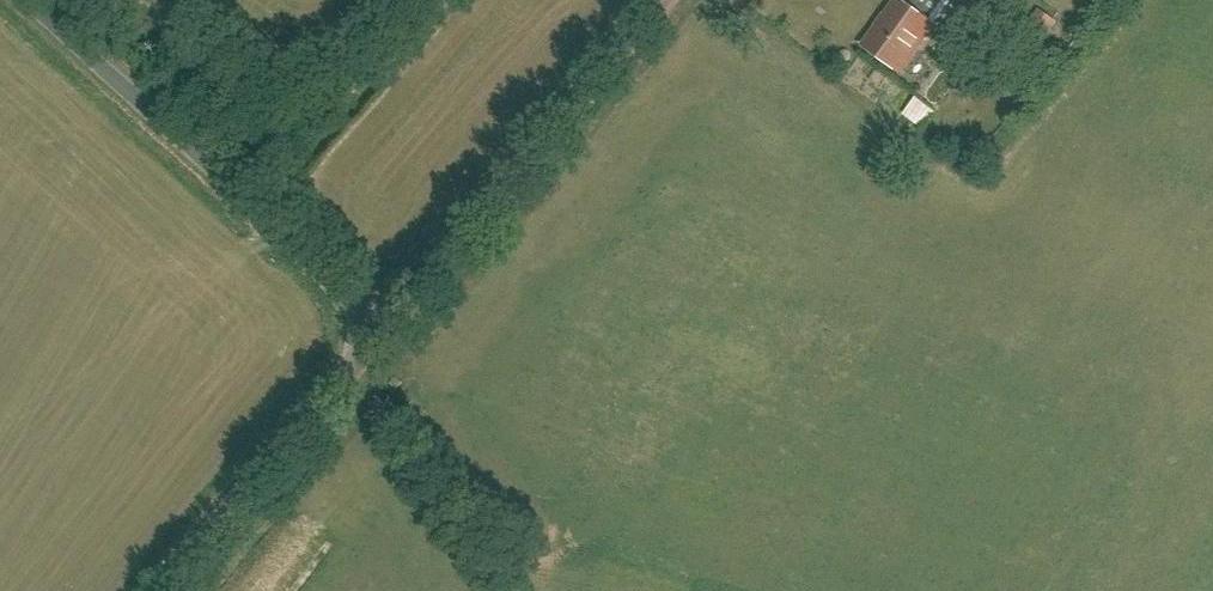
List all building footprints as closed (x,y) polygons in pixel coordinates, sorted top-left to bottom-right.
[(977,17),(989,0),(954,0),(977,17)] [(899,74),(933,27),(898,2),(864,49),(899,74)] [(1041,41),(1055,20),(1037,7),(1023,28),(1041,41)] [(922,97),(910,113),(929,127),(941,111),(922,97)]
